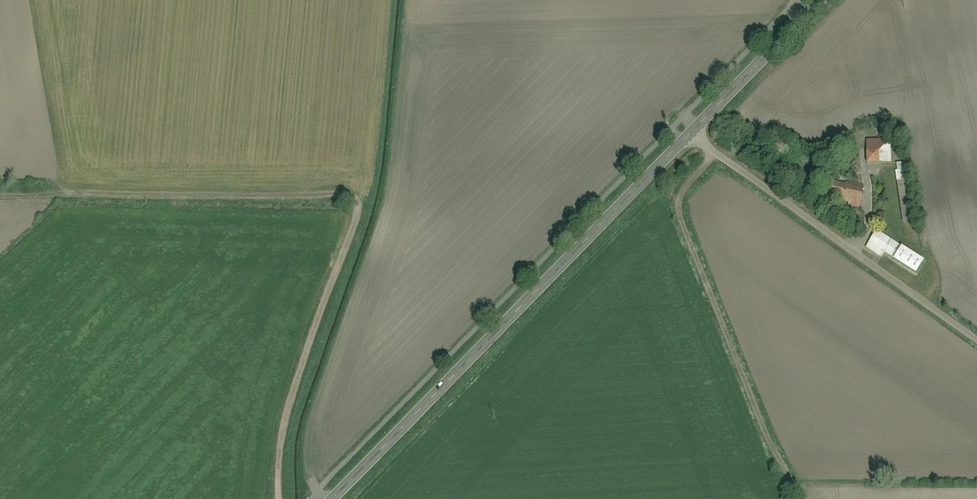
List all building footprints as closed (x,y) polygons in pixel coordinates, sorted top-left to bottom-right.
[(867,142),(869,164),(895,162),(893,140),(867,142)] [(899,166),(900,174),(908,172),(906,165),(899,166)] [(838,179),(832,202),(863,209),(869,187),(838,179)] [(880,232),(871,247),(921,277),(930,262),(880,232)]
